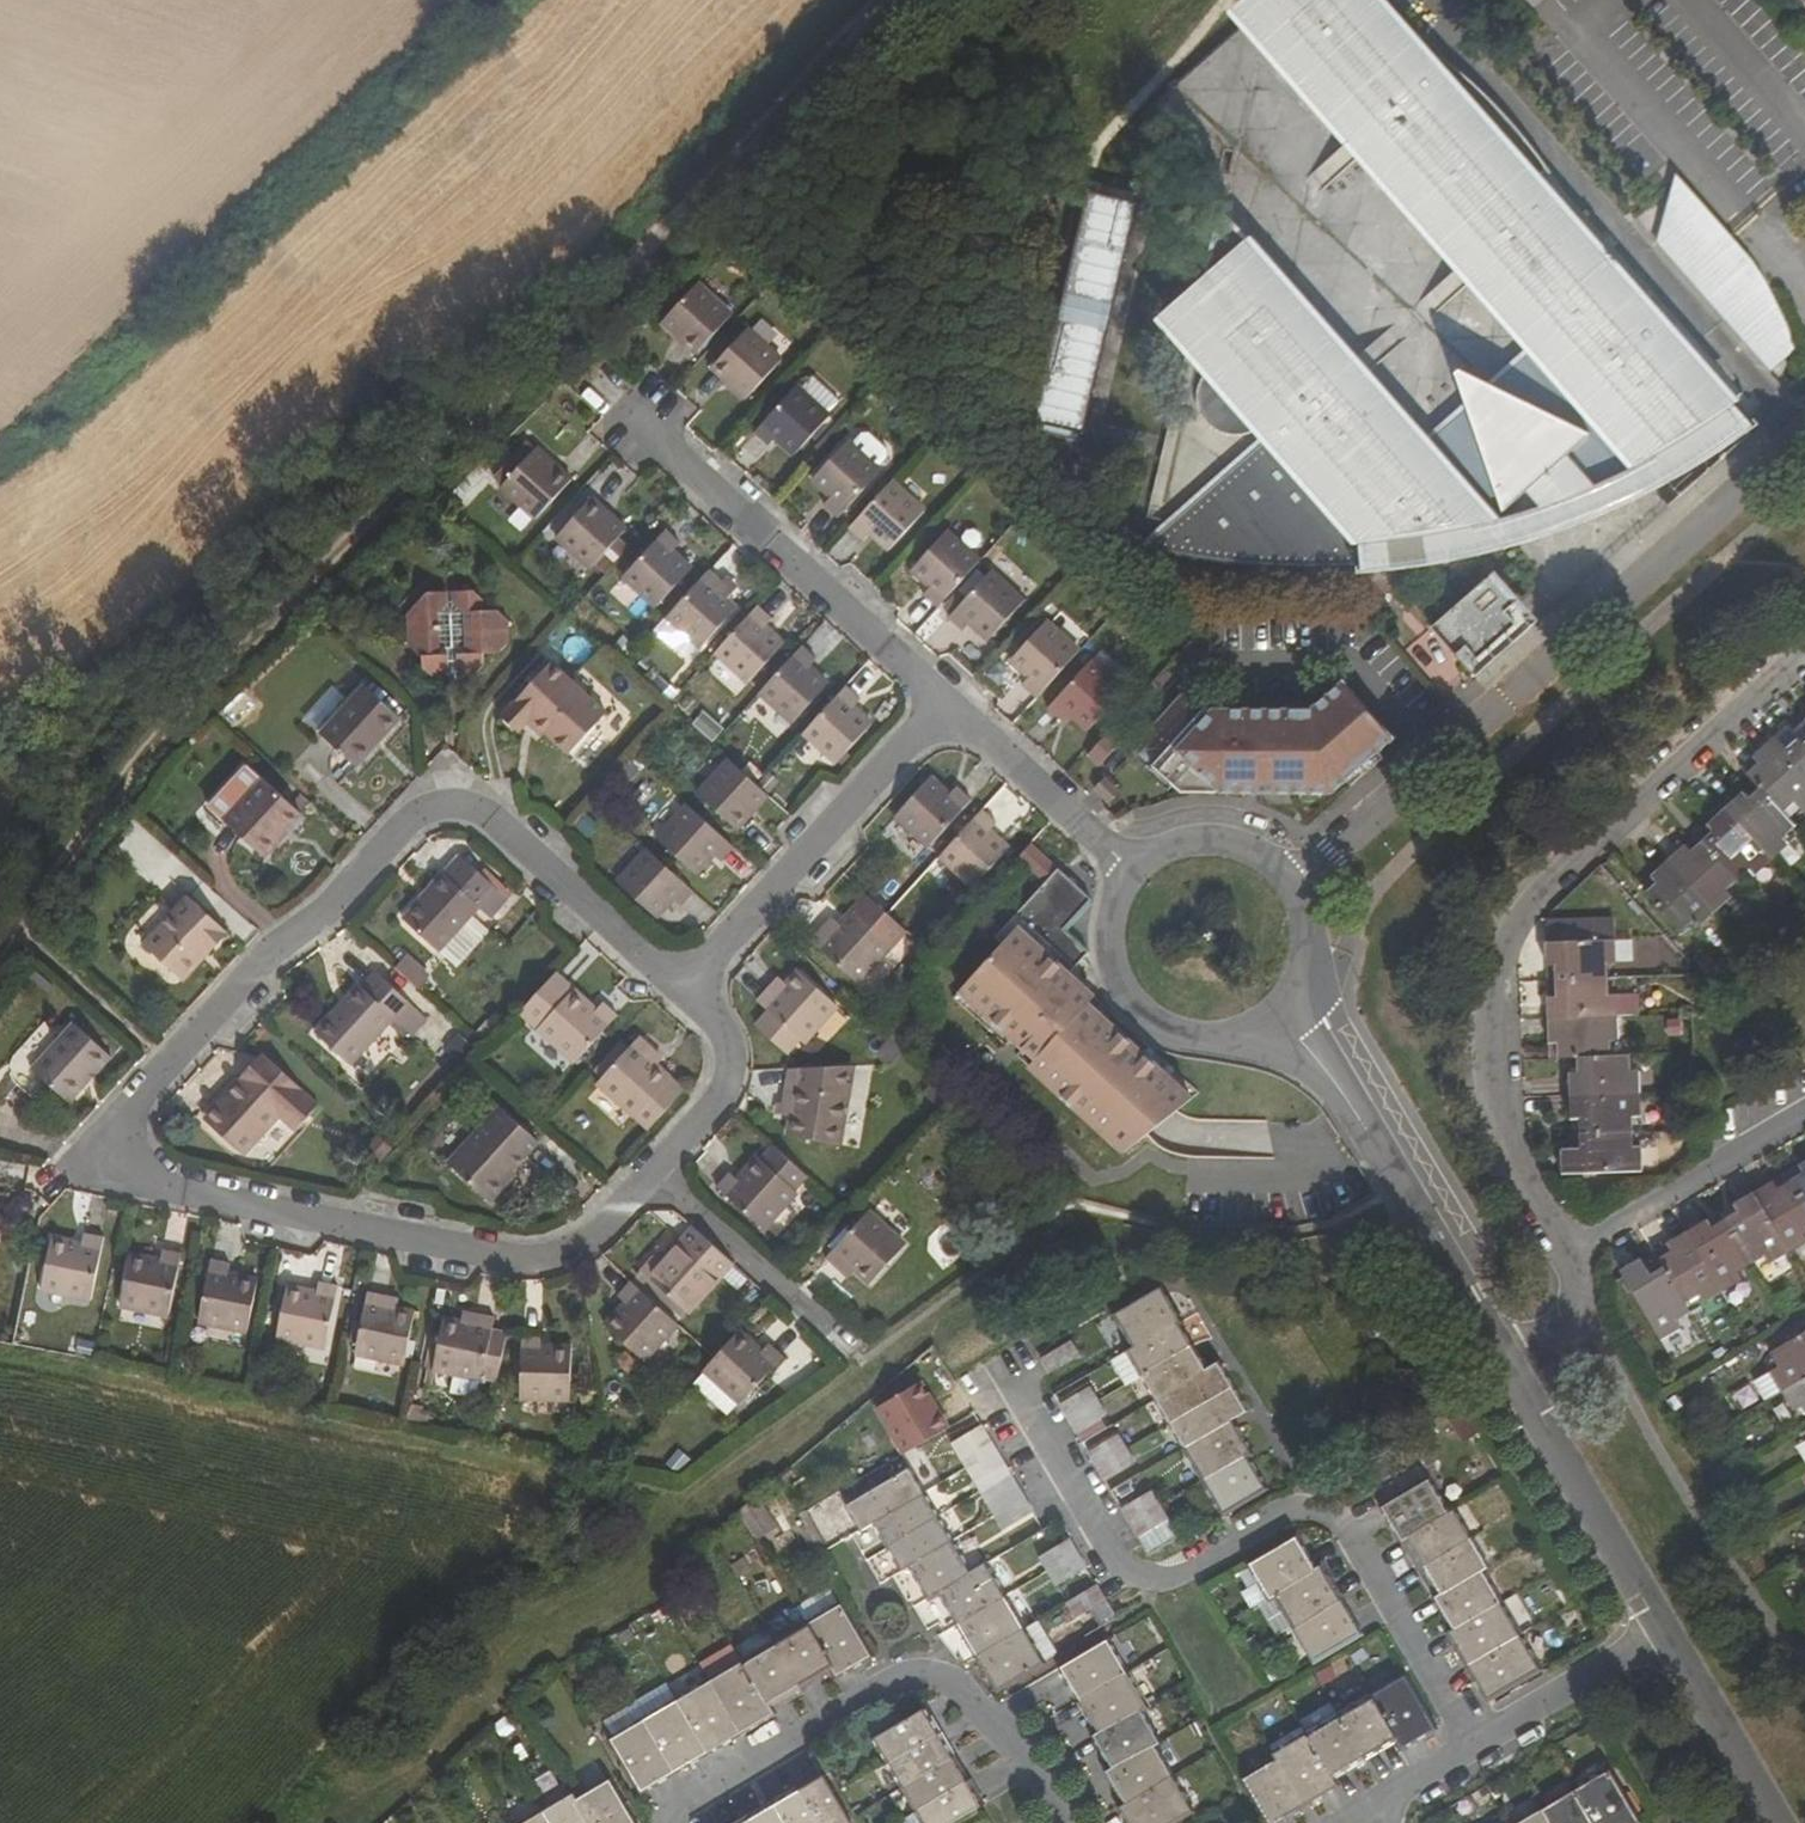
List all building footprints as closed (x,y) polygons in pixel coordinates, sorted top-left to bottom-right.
[(1379,0),(1267,0),(1256,44),(1217,206),(1143,512),(1145,515),(1158,516),(1195,364),(1199,369),(1195,376),(1194,387),(1194,399),(1198,409),(1207,421),(1214,427),(1224,432),(1239,433),(1248,431),(1256,429),(1261,435),(1156,527),(1135,546),(1211,560),(1275,566),(1335,567),(1394,562),(1458,551),(1504,540),(1559,523),(1606,504),(1649,483),(1662,475),(1678,491),(1747,431),(1742,424),(1746,419),(1730,402),(1734,397),(1544,185),(1552,177),(1538,156),(1517,127),(1501,109),(1468,76),(1437,51),(1430,56),(1379,0)] [(1217,206),(1256,44),(1154,136),(1217,206)] [(1768,367),(1791,348),(1767,297),(1753,274),(1731,244),(1666,185),(1653,239),(1768,367)] [(729,314),(695,282),(660,321),(694,352),(729,314)] [(779,357),(745,327),(710,366),(743,396),(779,357)] [(1145,515),(1156,527),(1261,435),(1256,429),(1248,431),(1239,433),(1224,432),(1214,427),(1207,421),(1198,409),(1194,399),(1194,387),(1195,376),(1199,369),(1195,364),(1158,516),(1145,515)] [(825,415),(793,385),(752,431),(765,443),(772,435),(792,452),(825,415)] [(876,468),(844,441),(810,478),(829,495),(823,503),(835,514),(876,468)] [(568,477),(534,447),(501,484),(534,516),(568,477)] [(1666,502),(1678,491),(1662,475),(1649,483),(1666,502)] [(887,478),(845,524),(858,536),(865,528),(886,548),(920,509),(887,478)] [(622,528),(587,497),(554,533),(589,566),(622,528)] [(675,540),(662,529),(621,575),(653,604),(688,565),(669,548),(675,540)] [(922,593),(934,605),(975,559),(943,529),(909,568),(928,586),(922,593)] [(718,580),(705,567),(663,613),(697,644),(731,606),(712,588),(718,580)] [(1021,599),(987,569),(945,615),(960,628),(966,621),(986,638),(1021,599)] [(1471,673),(1530,621),(1487,572),(1429,624),(1471,673)] [(475,587),(455,588),(454,596),(469,609),(468,651),(457,651),(458,672),(471,672),(483,661),(484,650),(497,649),(508,639),(507,616),(498,607),(487,607),(486,598),(475,587)] [(448,597),(448,588),(429,588),(406,611),(408,642),(421,653),(421,662),(433,673),(446,673),(446,652),(436,651),(435,609),(448,597)] [(455,588),(448,588),(448,597),(435,609),(436,651),(446,652),(446,673),(458,672),(457,651),(468,651),(469,609),(454,596),(455,588)] [(769,616),(754,602),(712,649),(745,679),(780,641),(762,624),(769,616)] [(1032,695),(1075,648),(1043,619),(1007,659),(1027,676),(1020,683),(1032,695)] [(812,656),(798,643),(755,690),(789,720),(824,682),(805,664),(812,656)] [(549,659),(498,714),(515,730),(527,717),(564,750),(602,708),(549,659)] [(1119,690),(1087,660),(1044,706),(1058,718),(1064,710),(1084,728),(1119,690)] [(394,715),(355,678),(308,726),(348,763),(394,715)] [(1180,690),(1130,746),(1178,788),(1329,788),(1390,734),(1340,678),(1309,706),(1199,707),(1180,690)] [(856,696),(841,683),(799,729),(834,761),(868,723),(850,704),(856,696)] [(691,722),(713,740),(725,726),(702,708),(691,722)] [(1803,721),(1791,732),(1785,727),(1770,741),(1804,780),(1804,723),(1803,721)] [(1119,737),(1106,725),(1082,752),(1095,764),(1119,737)] [(1770,741),(1752,758),(1756,765),(1747,773),(1759,787),(1783,812),(1793,804),(1800,810),(1804,805),(1804,780),(1770,741)] [(734,827),(765,792),(752,780),(725,757),(695,790),(734,827)] [(294,809),(241,760),(202,802),(257,853),(272,837),(270,835),(294,809)] [(947,793),(927,776),(893,814),(926,844),(968,798),(955,785),(947,793)] [(1115,789),(1101,776),(1091,786),(1105,800),(1115,789)] [(1796,827),(1783,812),(1759,787),(1747,799),(1742,793),(1727,807),(1775,858),(1790,845),(1784,838),(1796,827)] [(719,858),(730,844),(684,802),(654,836),(694,872),(711,851),(719,858)] [(991,819),(978,807),(936,853),(970,884),(1005,846),(985,827),(991,819)] [(1775,858),(1727,807),(1708,824),(1714,831),(1704,839),(1740,878),(1750,869),(1756,875),(1775,858)] [(1120,1151),(1180,1085),(1082,998),(1062,1019),(1051,1009),(1077,979),(1066,969),(1085,945),(1062,924),(1088,894),(1030,839),(1017,853),(1044,877),(993,933),(999,940),(956,988),(1009,1036),(1028,1016),(1039,1025),(1020,1046),(1031,1056),(1025,1064),(1120,1151)] [(1726,891),(1740,878),(1704,839),(1691,851),(1685,845),(1669,860),(1716,912),(1732,897),(1726,891)] [(678,902),(690,890),(644,848),(615,880),(654,915),(671,897),(678,902)] [(491,885),(456,852),(399,913),(434,946),(468,909),(491,885)] [(1698,928),(1716,912),(1669,860),(1651,877),(1657,883),(1645,893),(1682,932),(1693,923),(1698,928)] [(220,929),(181,893),(139,941),(173,973),(198,944),(203,948),(220,929)] [(855,980),(902,929),(883,911),(866,895),(829,933),(821,926),(809,938),(855,980)] [(485,925),(468,909),(434,946),(450,962),(485,925)] [(1554,966),(1554,980),(1606,978),(1606,964),(1615,964),(1614,940),(1546,943),(1546,967),(1554,966)] [(426,1017),(371,969),(355,986),(351,982),(308,1031),(343,1062),(384,1016),(409,1036),(426,1017)] [(833,1003),(794,969),(774,991),(765,984),(754,997),(766,1008),(753,1023),(782,1049),(795,1035),(800,1039),(833,1003)] [(594,1008),(551,971),(517,1008),(572,1059),(614,1011),(602,1000),(594,1008)] [(1606,978),(1554,980),(1555,996),(1548,996),(1548,1021),(1616,1018),(1616,994),(1607,994),(1606,978)] [(1062,1019),(1082,998),(1088,990),(1077,979),(1051,1009),(1062,1019)] [(1028,1016),(1009,1036),(1020,1046),(1039,1025),(1028,1016)] [(1617,1040),(1616,1018),(1548,1021),(1549,1042),(1557,1043),(1557,1058),(1577,1057),(1608,1056),(1608,1040),(1617,1040)] [(69,1019),(27,1065),(68,1101),(108,1054),(69,1019)] [(651,1045),(637,1032),(595,1078),(632,1113),(667,1073),(645,1053),(651,1045)] [(897,1063),(906,1047),(887,1036),(878,1052),(897,1063)] [(223,1108),(211,1121),(244,1152),(281,1109),(304,1130),(325,1107),(269,1055),(245,1079),(241,1074),(216,1101),(223,1108)] [(1629,1055),(1608,1056),(1577,1057),(1577,1073),(1570,1073),(1571,1097),(1639,1095),(1638,1070),(1630,1070),(1629,1055)] [(850,1061),(785,1065),(779,1098),(789,1100),(785,1132),(835,1141),(850,1061)] [(1639,1095),(1571,1097),(1571,1119),(1579,1119),(1580,1135),(1632,1132),(1631,1117),(1640,1117),(1639,1095)] [(204,1115),(211,1121),(223,1108),(216,1101),(204,1115)] [(528,1136),(488,1101),(437,1159),(481,1198),(499,1178),(495,1173),(528,1136)] [(1632,1132),(1580,1135),(1580,1151),(1562,1151),(1563,1174),(1640,1172),(1640,1150),(1633,1150),(1632,1132)] [(763,1224),(806,1175),(769,1140),(737,1174),(728,1166),(716,1180),(763,1224)] [(1804,1210),(1804,1163),(1798,1167),(1802,1173),(1788,1182),(1804,1210)] [(1804,1233),(1804,1210),(1788,1182),(1777,1189),(1772,1182),(1752,1194),(1787,1253),(1804,1243),(1804,1237),(1803,1234),(1804,1233)] [(1769,1264),(1787,1253),(1752,1194),(1733,1205),(1738,1213),(1723,1222),(1749,1266),(1765,1257),(1769,1264)] [(902,1242),(864,1208),(824,1252),(836,1265),(843,1258),(866,1280),(902,1242)] [(1738,1273),(1749,1266),(1723,1222),(1711,1228),(1707,1221),(1686,1233),(1721,1293),(1743,1281),(1738,1273)] [(729,1260),(691,1225),(659,1260),(650,1254),(628,1278),(674,1320),(729,1260)] [(102,1233),(84,1229),(82,1240),(51,1234),(39,1285),(88,1295),(102,1233)] [(1703,1304),(1721,1293),(1686,1233),(1667,1245),(1670,1251),(1656,1259),(1662,1268),(1683,1304),(1697,1296),(1703,1304)] [(179,1250),(162,1246),(160,1256),(129,1250),(117,1302),(167,1311),(179,1250)] [(226,1259),(209,1255),(197,1317),(245,1327),(256,1276),(224,1270),(226,1259)] [(1677,1320),(1689,1313),(1683,1304),(1662,1268),(1649,1275),(1640,1259),(1620,1271),(1660,1339),(1681,1328),(1677,1320)] [(336,1281),(319,1277),(316,1289),(285,1283),(274,1333),(323,1343),(336,1281)] [(674,1320),(628,1278),(617,1291),(623,1298),(604,1320),(642,1357),(674,1320)] [(381,1291),(364,1288),(352,1349),(403,1358),(412,1309),(380,1302),(381,1291)] [(1134,1349),(1178,1323),(1178,1320),(1160,1289),(1115,1316),(1134,1349)] [(472,1320),(440,1315),(431,1365),(481,1375),(492,1314),(475,1310),(472,1320)] [(1142,1376),(1192,1347),(1178,1323),(1134,1349),(1128,1352),(1142,1376)] [(710,1353),(699,1365),(736,1399),(779,1353),(766,1341),(760,1348),(735,1326),(710,1353)] [(567,1396),(567,1344),(536,1343),(537,1333),(520,1332),(518,1394),(567,1396)] [(1768,1354),(1776,1368),(1768,1373),(1780,1393),(1804,1378),(1804,1332),(1768,1354)] [(1072,1343),(1042,1360),(1051,1374),(1080,1357),(1072,1343)] [(1156,1401),(1206,1371),(1192,1347),(1142,1376),(1156,1401)] [(1170,1425),(1232,1388),(1218,1364),(1206,1371),(1156,1401),(1170,1425)] [(1417,1374),(1390,1370),(1386,1395),(1414,1399),(1417,1374)] [(1780,1393),(1791,1411),(1799,1406),(1804,1416),(1804,1378),(1780,1393)] [(1094,1387),(1062,1406),(1070,1419),(1102,1400),(1094,1387)] [(1240,1402),(1238,1397),(1232,1388),(1170,1425),(1184,1449),(1231,1421),(1246,1412),(1240,1402)] [(938,1395),(919,1414),(931,1433),(953,1420),(938,1395)] [(1109,1413),(1102,1400),(1070,1419),(1078,1433),(1109,1413)] [(1251,1455),(1231,1421),(1184,1449),(1203,1482),(1246,1457),(1251,1455)] [(995,1449),(982,1428),(951,1446),(964,1468),(995,1449)] [(1099,1468),(1130,1449),(1121,1435),(1091,1454),(1099,1468)] [(995,1449),(964,1468),(973,1483),(1003,1464),(995,1449)] [(1138,1462),(1130,1449),(1099,1468),(1106,1481),(1138,1462)] [(1264,1488),(1246,1457),(1203,1482),(1221,1513),(1264,1488)] [(847,1508),(860,1531),(872,1524),(922,1494),(908,1471),(847,1508)] [(1430,1483),(1383,1510),(1403,1544),(1449,1516),(1430,1483)] [(986,1504),(994,1517),(1023,1500),(1016,1486),(986,1504)] [(1155,1492),(1124,1510),(1132,1524),(1163,1505),(1155,1492)] [(922,1494),(872,1524),(886,1548),(936,1519),(922,1494)] [(1023,1500),(994,1517),(1003,1531),(1032,1513),(1023,1500)] [(766,1502),(743,1513),(754,1537),(777,1526),(766,1502)] [(1171,1519),(1163,1505),(1132,1524),(1140,1538),(1171,1519)] [(1449,1516),(1403,1544),(1419,1572),(1473,1540),(1457,1512),(1449,1516)] [(936,1519),(886,1548),(900,1572),(908,1567),(950,1542),(936,1519)] [(1275,1596),(1316,1572),(1297,1540),(1251,1567),(1269,1599),(1275,1596)] [(1489,1568),(1473,1540),(1419,1572),(1435,1600),(1483,1572),(1489,1568)] [(950,1542),(908,1567),(927,1600),(938,1594),(970,1576),(950,1542)] [(1078,1555),(1069,1542),(1039,1558),(1047,1573),(1078,1555)] [(1078,1555),(1047,1573),(1055,1588),(1086,1570),(1078,1555)] [(970,1576),(938,1594),(956,1626),(1006,1597),(987,1565),(970,1576)] [(1321,1569),(1316,1572),(1275,1596),(1294,1629),(1341,1602),(1321,1569)] [(1483,1572),(1435,1600),(1454,1632),(1502,1604),(1483,1572)] [(1097,1587),(1066,1605),(1075,1619),(1106,1601),(1097,1587)] [(1006,1597),(956,1626),(975,1658),(1025,1629),(1006,1597)] [(1360,1634),(1341,1602),(1294,1629),(1313,1661),(1360,1634)] [(1502,1604),(1454,1632),(1449,1635),(1467,1667),(1521,1636),(1502,1604)] [(839,1605),(805,1626),(831,1671),(835,1678),(868,1657),(839,1605)] [(1039,1621),(1025,1629),(1044,1662),(1058,1653),(1039,1621)] [(805,1626),(772,1645),(798,1690),(831,1671),(805,1626)] [(1025,1629),(975,1658),(995,1690),(1044,1662),(1025,1629)] [(1521,1636),(1467,1667),(1486,1700),(1540,1668),(1521,1636)] [(1062,1670),(1082,1705),(1129,1676),(1109,1642),(1062,1670)] [(772,1645),(740,1665),(765,1709),(798,1690),(772,1645)] [(706,1685),(737,1736),(770,1717),(765,1709),(740,1665),(706,1685)] [(1055,1704),(1071,1698),(1060,1670),(1043,1676),(1055,1704)] [(1082,1705),(1100,1735),(1142,1711),(1147,1707),(1129,1676),(1082,1705)] [(1403,1679),(1371,1698),(1398,1744),(1401,1750),(1433,1731),(1403,1679)] [(674,1704),(705,1755),(737,1736),(706,1685),(674,1704)] [(1398,1744),(1371,1698),(1339,1717),(1365,1763),(1398,1744)] [(642,1723),(673,1774),(705,1755),(674,1704),(642,1723)] [(1114,1772),(1155,1747),(1161,1744),(1142,1711),(1100,1735),(1095,1739),(1114,1772)] [(925,1712),(923,1713),(876,1740),(889,1764),(938,1735),(925,1712)] [(1365,1763),(1339,1717),(1306,1736),(1333,1782),(1365,1763)] [(612,1741),(642,1792),(673,1774),(642,1723),(612,1741)] [(938,1735),(889,1764),(904,1788),(952,1760),(938,1735)] [(1333,1782),(1306,1736),(1274,1755),(1276,1759),(1306,1808),(1337,1789),(1333,1782)] [(1128,1807),(1174,1780),(1155,1747),(1114,1772),(1108,1775),(1128,1807)] [(1244,1778),(1271,1822),(1280,1822),(1306,1808),(1276,1759),(1244,1778)] [(952,1760),(904,1788),(918,1813),(967,1785),(952,1760)] [(1578,1790),(1598,1822),(1638,1822),(1609,1773),(1578,1790)] [(799,1793),(817,1822),(850,1822),(824,1779),(799,1793)] [(1129,1822),(1176,1822),(1193,1813),(1174,1780),(1128,1807),(1122,1811),(1129,1822)] [(586,1822),(633,1822),(622,1804),(610,1783),(575,1803),(586,1822)] [(918,1813),(924,1822),(957,1822),(981,1809),(967,1785),(918,1813)] [(1578,1790),(1544,1811),(1551,1822),(1598,1822),(1578,1790)] [(777,1806),(786,1822),(817,1822),(799,1793),(777,1806)] [(542,1811),(549,1822),(586,1822),(575,1803),(569,1794),(542,1811)] [(751,1821),(753,1822),(786,1822),(777,1806),(751,1821)] [(542,1811),(522,1822),(549,1822),(542,1811)] [(1544,1811),(1522,1822),(1551,1822),(1544,1811)]
